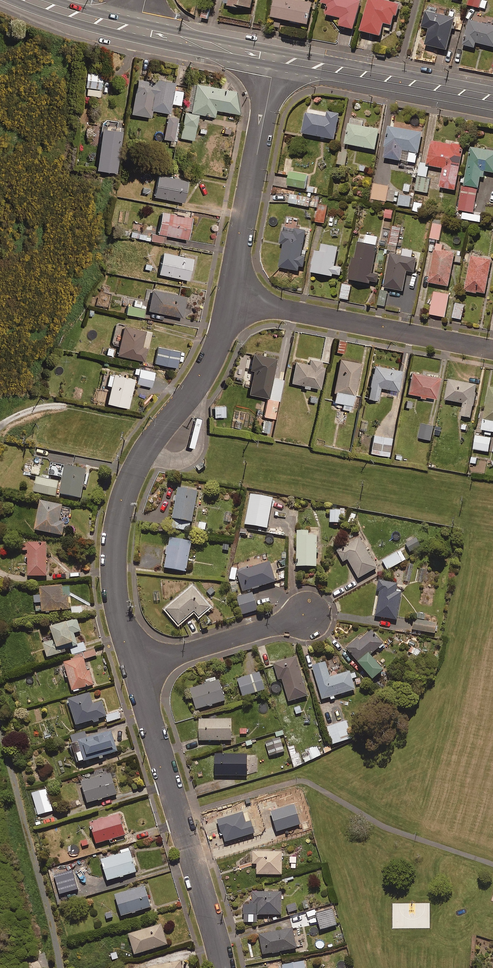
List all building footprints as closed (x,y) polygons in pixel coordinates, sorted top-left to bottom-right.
[(225,8),(252,13),(255,0),(227,0),(225,8)] [(276,21),(274,29),(281,31),(280,36),(307,41),(314,6),(284,0),(276,0),(272,20),(276,21)] [(364,0),(324,0),(322,6),(330,8),(328,18),(343,22),(341,29),(355,33),(364,0)] [(373,0),(370,0),(362,35),(383,39),(386,27),(394,28),(396,18),(398,19),(401,7),(373,0)] [(468,6),(480,10),(483,0),(470,0),(468,6)] [(457,19),(428,13),(424,30),(432,32),(428,48),(449,53),(457,19)] [(471,23),(464,48),(476,51),(478,46),(492,50),(492,28),(471,23)] [(103,76),(87,74),(85,89),(101,91),(103,76)] [(156,85),(136,82),(132,117),(151,120),(152,113),(170,115),(171,105),(181,106),(183,93),(174,92),(175,84),(156,82),(156,85)] [(191,114),(199,116),(215,119),(216,112),(240,117),(236,94),(189,84),(184,111),(192,112),(191,114)] [(125,88),(116,87),(114,96),(124,98),(125,88)] [(335,137),(339,111),(327,109),(326,111),(309,108),(309,112),(306,111),(302,131),(335,137)] [(199,116),(191,114),(186,113),(181,139),(194,142),(199,116)] [(364,119),(350,116),(345,142),(376,147),(379,128),(363,124),(364,119)] [(178,120),(168,118),(164,141),(174,142),(178,120)] [(422,130),(389,124),(384,155),(417,161),(422,130)] [(122,135),(103,132),(97,173),(117,176),(122,135)] [(431,164),(444,166),(440,185),(456,188),(464,144),(432,139),(427,163),(431,164)] [(481,175),(485,176),(486,170),(492,171),(492,150),(472,146),(465,183),(479,185),(481,175)] [(348,152),(340,150),(337,162),(345,164),(348,152)] [(418,174),(429,176),(431,164),(427,163),(420,162),(418,173),(418,174)] [(308,173),(290,170),(288,184),(306,187),(308,173)] [(187,178),(157,172),(153,194),(183,200),(187,178)] [(429,176),(418,174),(416,190),(428,192),(431,176),(429,176)] [(396,186),(374,182),(372,197),(394,201),(396,186)] [(478,188),(463,185),(458,209),(464,210),(462,217),(480,220),(481,214),(473,213),(478,188)] [(412,195),(400,193),(399,203),(410,205),(412,195)] [(309,205),(310,197),(290,194),(289,202),(309,205)] [(423,203),(415,200),(413,209),(420,211),(423,203)] [(164,241),(165,233),(187,236),(191,214),(160,208),(156,231),(149,230),(147,238),(164,241)] [(393,209),(386,208),(385,217),(392,218),(393,209)] [(326,211),(318,210),(316,221),(325,222),(326,211)] [(354,226),(354,218),(346,217),(346,226),(354,226)] [(443,219),(434,217),(431,237),(440,238),(443,219)] [(403,227),(394,225),(390,244),(399,245),(403,227)] [(306,229),(295,227),(294,232),(282,230),(280,242),(284,242),(280,265),(299,269),(300,264),(304,265),(306,255),(301,254),(306,229)] [(126,228),(125,235),(146,239),(147,233),(126,228)] [(360,232),(349,277),(368,282),(369,279),(378,281),(379,274),(371,272),(377,251),(375,250),(378,237),(360,232)] [(314,248),(310,271),(332,275),(333,272),(341,273),(342,266),(335,264),(338,244),(322,241),(321,250),(314,248)] [(443,243),(436,242),(429,281),(449,284),(455,251),(442,249),(443,243)] [(179,249),(174,248),(173,252),(162,250),(158,272),(188,278),(192,256),(178,253),(179,249)] [(412,256),(413,251),(405,249),(404,255),(391,252),(384,286),(403,289),(407,269),(414,271),(417,257),(412,256)] [(492,258),(472,254),(465,289),(476,292),(477,290),(485,291),(492,258)] [(351,284),(343,282),(340,297),(349,299),(351,284)] [(185,294),(151,287),(147,308),(181,315),(185,294)] [(385,305),(388,290),(381,289),(378,304),(385,305)] [(450,293),(435,290),(430,313),(445,315),(450,293)] [(465,303),(456,301),(453,316),(462,318),(465,303)] [(144,307),(127,303),(125,311),(142,315),(144,307)] [(111,342),(118,344),(116,352),(143,359),(146,346),(140,345),(144,327),(116,321),(111,342)] [(345,341),(338,339),(335,350),(343,352),(345,341)] [(179,348),(157,344),(154,361),(176,366),(179,348)] [(244,380),(250,381),(248,392),(267,395),(263,414),(273,416),(276,400),(278,400),(282,378),(271,376),(275,355),(252,351),(251,360),(247,359),(246,367),(253,368),(252,372),(246,371),(244,380)] [(295,359),(291,381),(303,383),(303,386),(308,387),(308,384),(319,386),(323,364),(316,363),(317,358),(309,356),(308,361),(295,359)] [(359,361),(340,357),(332,400),(343,402),(341,408),(350,409),(359,361)] [(401,369),(372,363),(366,396),(377,398),(379,385),(397,389),(401,369)] [(153,370),(135,366),(133,373),(137,373),(135,381),(150,384),(153,370)] [(411,370),(407,391),(419,393),(418,396),(424,397),(425,395),(435,396),(439,375),(411,370)] [(134,377),(108,371),(105,382),(110,383),(106,400),(127,405),(134,377)] [(478,383),(449,378),(446,398),(464,401),(461,414),(472,416),(478,383)] [(481,427),(485,428),(484,433),(492,434),(492,429),(492,385),(490,384),(481,427)] [(317,396),(310,395),(309,405),(316,406),(317,396)] [(413,401),(405,399),(403,407),(412,408),(413,401)] [(224,404),(213,405),(213,415),(225,415),(224,404)] [(270,420),(263,419),(261,430),(268,431),(270,420)] [(368,421),(361,419),(358,430),(365,432),(368,421)] [(434,425),(422,422),(419,437),(431,439),(434,425)] [(391,436),(373,433),(370,451),(388,454),(391,436)] [(491,436),(476,434),(474,448),(489,451),(491,436)] [(86,468),(50,462),(48,473),(62,476),(59,493),(80,497),(86,468)] [(58,481),(36,476),(32,490),(55,495),(58,481)] [(178,486),(172,517),(176,518),(174,527),(189,530),(197,490),(178,486)] [(272,497),(250,493),(245,523),(267,527),(272,497)] [(62,504),(39,500),(34,529),(62,534),(64,522),(58,521),(62,504)] [(344,509),(330,508),(330,521),(344,522),(344,509)] [(357,514),(348,511),(345,522),(353,525),(357,514)] [(205,522),(196,522),(197,530),(205,530),(205,522)] [(249,526),(241,524),(239,533),(247,535),(249,526)] [(308,529),(297,529),(296,565),(316,565),(316,534),(308,534),(308,529)] [(287,533),(278,532),(276,542),(285,544),(287,533)] [(191,540),(174,537),(172,546),(168,545),(164,567),(185,571),(191,540)] [(376,567),(359,537),(336,550),(342,561),(347,558),(358,577),(376,567)] [(421,545),(415,537),(406,542),(411,551),(421,545)] [(27,541),(27,544),(22,544),(22,550),(27,550),(27,575),(46,575),(46,541),(27,541)] [(405,559),(400,550),(382,559),(387,569),(405,559)] [(237,571),(243,590),(275,580),(269,561),(237,571)] [(237,568),(231,567),(229,578),(235,579),(237,568)] [(236,581),(229,582),(231,593),(238,591),(236,581)] [(400,584),(380,581),(378,592),(381,593),(377,617),(400,621),(405,593),(399,592),(400,584)] [(62,596),(61,584),(39,586),(39,594),(33,594),(33,601),(40,601),(41,610),(69,608),(68,595),(62,596)] [(209,607),(192,586),(166,608),(178,623),(194,609),(199,615),(209,607)] [(82,612),(81,605),(71,606),(72,613),(82,612)] [(46,655),(65,651),(64,649),(70,647),(71,653),(85,650),(83,641),(76,643),(73,632),(80,630),(77,618),(49,624),(52,639),(43,641),(46,655)] [(439,624),(415,620),(414,631),(438,635),(439,624)] [(380,649),(385,645),(372,629),(359,640),(357,637),(346,646),(371,678),(382,669),(370,653),(378,646),(380,649)] [(420,652),(412,646),(406,655),(414,661),(420,652)] [(96,654),(94,648),(62,659),(72,690),(91,684),(83,658),(96,654)] [(307,695),(295,656),(273,663),(278,679),(282,678),(289,700),(307,695)] [(328,663),(313,668),(323,701),(358,691),(352,672),(333,678),(328,663)] [(264,689),(259,672),(236,679),(242,696),(264,689)] [(224,701),(219,680),(190,688),(196,708),(224,701)] [(106,714),(102,700),(92,703),(89,692),(67,698),(75,724),(92,719),(92,721),(99,719),(98,717),(103,715),(105,722),(120,717),(118,710),(106,714)] [(231,718),(199,719),(199,740),(231,739),(231,718)] [(354,740),(348,721),(328,727),(334,746),(354,740)] [(117,751),(111,727),(99,730),(100,732),(86,735),(84,731),(69,735),(76,761),(117,751)] [(248,754),(214,754),(215,775),(249,774),(248,754)] [(116,794),(110,772),(81,780),(87,802),(116,794)] [(52,810),(46,788),(31,792),(38,814),(52,810)] [(267,810),(235,810),(235,832),(267,831),(267,810)] [(89,823),(96,843),(108,839),(110,843),(126,838),(118,813),(89,823)] [(75,858),(93,851),(90,844),(88,845),(86,839),(80,842),(82,848),(73,851),(75,858)] [(136,871),(129,849),(100,858),(107,880),(136,871)] [(281,850),(251,851),(251,863),(256,863),(256,874),(282,874),(281,850)] [(150,906),(143,885),(114,894),(121,915),(150,906)] [(281,891),(252,891),(252,903),(243,903),(243,922),(257,921),(257,914),(281,913),(281,891)] [(296,910),(295,903),(285,905),(287,912),(296,910)] [(161,922),(126,932),(133,954),(167,944),(161,922)] [(296,947),(292,927),(258,934),(262,954),(296,947)] [(324,946),(323,937),(311,938),(312,947),(324,946)]
